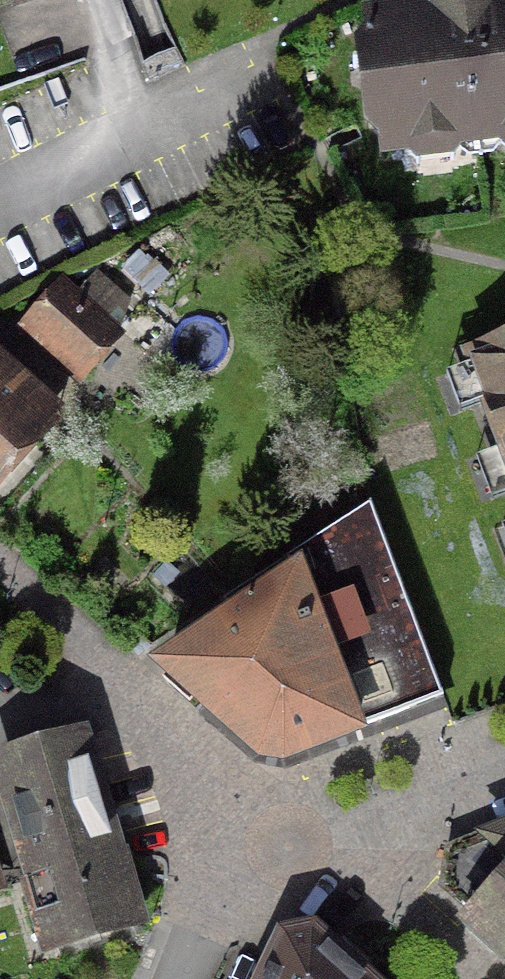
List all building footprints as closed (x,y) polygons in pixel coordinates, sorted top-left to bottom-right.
[(436,21),(428,14),(421,22),(367,29),(369,47),(360,58),(372,67),(378,117),(369,129),(381,138),(383,155),(415,151),(419,142),(439,140),(445,148),(504,140),(504,12),(499,13),(491,6),(484,15),(436,21)] [(82,373),(109,342),(56,294),(29,325),(82,373)] [(467,344),(487,337),(483,324),(463,331),(467,344)] [(468,362),(504,461),(504,348),(468,362)] [(45,432),(8,399),(21,384),(0,365),(0,482),(45,432)] [(440,700),(368,506),(280,563),(290,588),(265,597),(177,655),(163,670),(209,711),(206,715),(256,759),(259,755),(281,761),(282,764),(346,739),(345,736),(440,700)] [(0,763),(0,767),(53,948),(128,926),(74,741),(0,763)] [(449,855),(446,871),(443,888),(471,913),(465,921),(504,957),(504,833),(449,855)] [(309,934),(297,936),(281,940),(262,978),(360,978),(309,934)]
